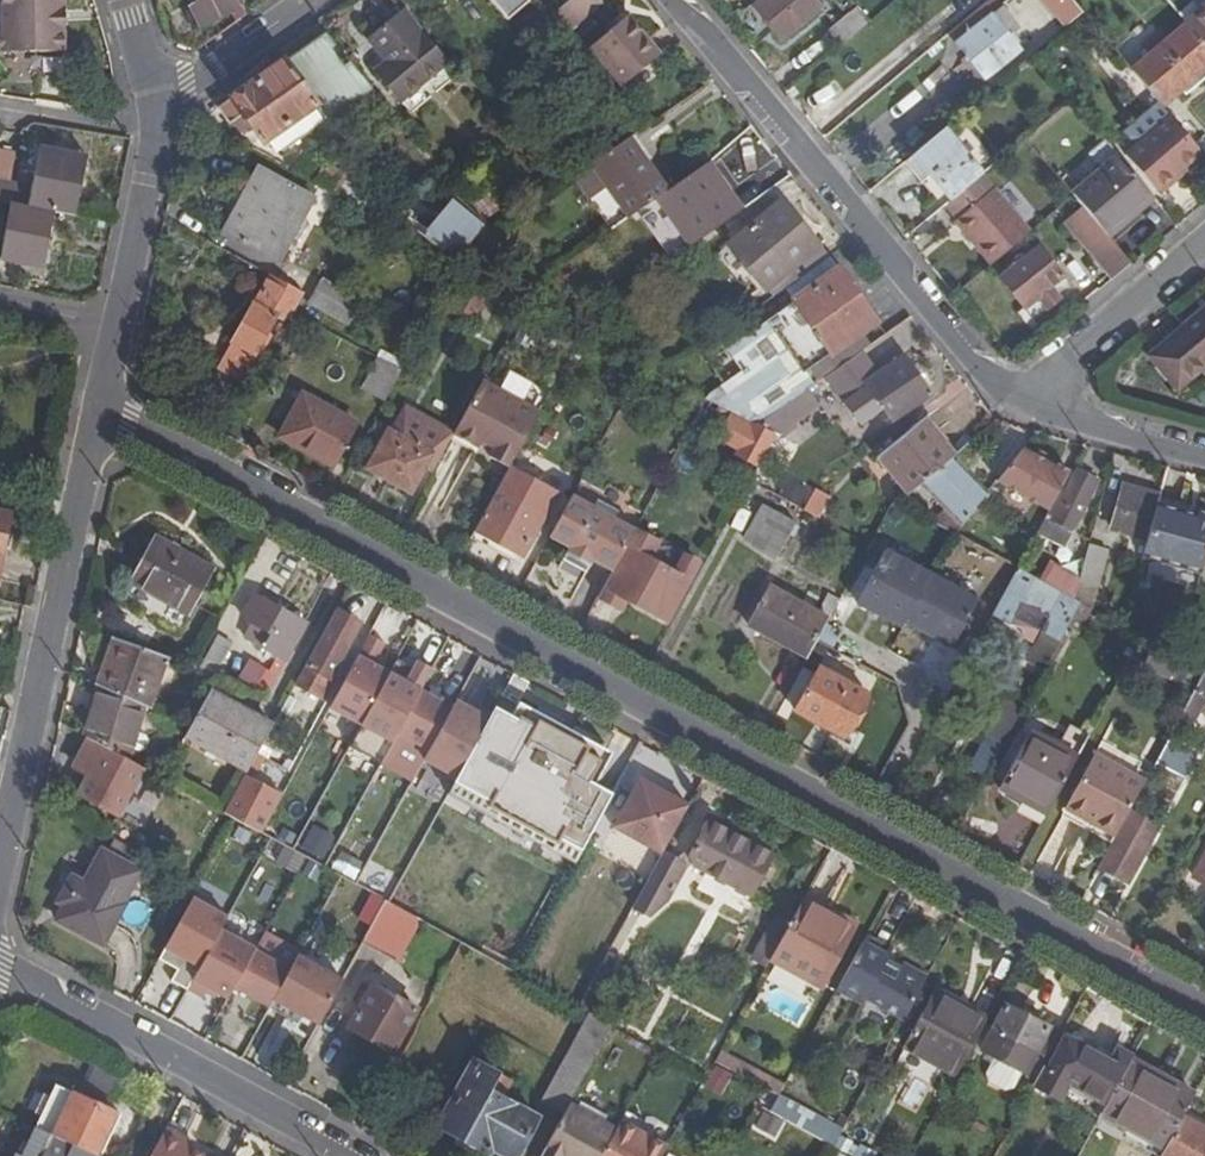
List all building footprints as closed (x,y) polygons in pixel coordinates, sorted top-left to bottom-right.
[(2,32),(0,34),(0,49),(3,52),(65,51),(65,32),(60,31),(61,6),(64,6),(65,0),(2,0),(2,32)] [(201,3),(191,8),(199,26),(231,11),(237,22),(246,15),(243,6),(241,0),(199,0),(201,3)] [(558,38),(600,4),(596,0),(571,0),(544,22),(558,38)] [(753,9),(782,42),(820,9),(812,0),(764,0),(753,9)] [(829,33),(842,49),(870,24),(858,9),(829,33)] [(580,41),(620,90),(657,59),(618,10),(580,41)] [(443,64),(400,12),(366,39),(385,63),(373,72),(397,102),(443,64)] [(1189,25),(1204,44),(1204,12),(1189,25)] [(987,80),(1022,52),(993,16),(957,45),(987,80)] [(1133,71),(1161,103),(1163,106),(1204,71),(1204,44),(1189,25),(1133,71)] [(279,155),(369,90),(323,36),(216,111),(226,127),(238,119),(256,143),(279,155)] [(1159,193),(1204,155),(1163,106),(1161,103),(1134,126),(1146,140),(1128,155),(1159,193)] [(933,175),(955,201),(983,177),(974,166),(988,153),(966,128),(951,140),(944,132),(906,164),(923,183),(933,175)] [(655,201),(665,195),(627,141),(590,168),(573,180),(588,202),(606,190),(627,220),(655,201)] [(12,205),(53,213),(75,218),(85,170),(61,165),(64,153),(40,149),(32,188),(0,182),(0,202),(12,205)] [(87,159),(64,153),(61,165),(85,170),(87,159)] [(1128,214),(1151,195),(1121,159),(1075,198),(1078,202),(1108,237),(1131,218),(1128,214)] [(689,248),(740,213),(706,166),(665,195),(655,201),(667,218),(689,248)] [(227,236),(276,265),(312,202),(258,171),(240,204),(243,207),(227,236)] [(946,208),(948,206),(955,201),(933,175),(923,183),(946,208)] [(957,222),(992,265),(1031,234),(984,176),(983,177),(955,201),(948,206),(959,219),(957,222)] [(606,190),(588,202),(610,233),(627,220),(606,190)] [(1133,220),(1156,201),(1151,195),(1128,214),(1131,218),(1133,220)] [(1098,263),(1117,247),(1108,237),(1078,202),(1060,217),(1098,263)] [(771,300),(829,260),(780,203),(727,248),(771,300)] [(53,213),(12,205),(1,260),(41,268),(53,213)] [(466,217),(470,211),(466,206),(461,212),(452,205),(427,234),(453,258),(479,228),(466,217)] [(682,254),(689,248),(667,218),(660,223),(682,254)] [(492,237),(455,263),(459,265),(478,276),(505,256),(492,237)] [(1053,288),(1065,278),(1041,248),(1001,279),(1025,310),(1039,299),(1049,311),(1062,300),(1053,288)] [(802,376),(860,335),(875,326),(838,272),(765,323),(766,324),(728,350),(742,370),(741,376),(723,390),(717,391),(710,397),(708,401),(755,427),(800,396),(811,389),(802,376)] [(292,315),(298,304),(294,302),(298,294),(270,278),(253,307),(251,306),(215,370),(247,389),(261,363),(258,362),(270,339),(267,336),(275,319),(283,323),(288,313),(292,315)] [(486,293),(465,281),(448,312),(468,324),(486,293)] [(292,315),(318,329),(324,319),(339,328),(353,304),(316,284),(304,307),(298,304),(292,315)] [(1154,359),(1181,392),(1204,373),(1204,317),(1154,359)] [(866,350),(869,348),(860,335),(802,376),(811,389),(816,385),(866,350)] [(875,362),(866,350),(816,385),(826,398),(875,362)] [(375,351),(361,392),(387,400),(401,359),(375,351)] [(881,412),(891,424),(931,399),(903,360),(865,388),(867,391),(845,407),(859,427),(881,412)] [(506,471),(535,418),(478,387),(452,434),(449,440),(475,454),(476,450),(488,457),(486,460),(506,471)] [(755,427),(772,437),(777,440),(792,430),(786,420),(807,405),(800,396),(755,427)] [(304,397),(295,413),(301,416),(298,422),(292,419),(280,439),(333,467),(356,426),(304,397)] [(390,434),(387,432),(365,473),(409,498),(423,473),(430,476),(449,440),(452,434),(405,408),(390,434)] [(301,416),(295,413),(292,419),(298,422),(301,416)] [(923,485),(949,464),(953,460),(922,424),(878,459),(908,496),(923,485)] [(1054,471),(1020,453),(1008,468),(997,482),(992,487),(1033,508),(1054,471)] [(929,522),(952,535),(982,499),(949,464),(923,485),(945,508),(929,522)] [(1066,479),(1069,475),(1056,468),(1054,471),(1033,508),(1046,516),(1048,512),(1066,479)] [(554,497),(506,471),(472,534),(520,559),(554,497)] [(1051,516),(1073,528),(1097,484),(1075,472),(1051,516)] [(813,487),(801,511),(818,519),(830,496),(813,487)] [(1144,540),(1154,508),(1156,499),(1121,489),(1110,529),(1144,540)] [(591,512),(568,500),(547,539),(567,549),(564,555),(588,568),(591,563),(611,574),(632,535),(610,523),(591,512)] [(741,534),(780,557),(799,526),(761,502),(741,534)] [(591,512),(610,523),(613,515),(594,505),(591,512)] [(1204,526),(1204,517),(1193,514),(1192,519),(1154,508),(1144,540),(1137,566),(1189,580),(1204,526)] [(961,534),(1014,564),(1026,544),(987,521),(987,520),(973,512),(961,534)] [(11,515),(0,513),(0,565),(11,515)] [(1189,580),(1198,583),(1202,569),(1204,556),(1204,526),(1189,580)] [(625,600),(665,623),(665,622),(696,566),(657,545),(634,532),(632,535),(611,574),(597,599),(579,630),(597,640),(614,609),(619,612),(625,600)] [(520,559),(472,534),(468,542),(516,567),(520,559)] [(127,585),(188,619),(212,575),(151,541),(127,585)] [(1087,544),(1078,575),(1103,582),(1111,551),(1087,544)] [(978,597),(885,548),(855,604),(948,653),(978,597)] [(585,574),(588,568),(564,555),(561,561),(585,574)] [(1016,569),(991,613),(1007,623),(1019,603),(1048,619),(1026,660),(1044,669),(1059,640),(1079,604),(1071,599),(1016,569)] [(748,628),(807,659),(826,622),(768,591),(748,628)] [(283,662),(303,626),(254,599),(243,620),(253,626),(245,641),(283,662)] [(334,612),(304,668),(294,686),(322,701),(332,683),(326,680),(357,625),(338,614),(334,612)] [(377,659),(384,641),(366,633),(358,651),(377,659)] [(216,640),(200,670),(214,677),(230,647),(216,640)] [(99,690),(101,691),(144,711),(148,713),(166,660),(114,642),(99,690)] [(1180,660),(1154,646),(1140,672),(1166,686),(1180,660)] [(794,712),(835,736),(846,718),(852,721),(865,697),(818,669),(794,712)] [(1203,672),(1180,716),(1192,722),(1204,697),(1204,672),(1203,672)] [(101,691),(86,740),(90,742),(129,763),(144,711),(101,691)] [(209,694),(190,731),(185,740),(247,775),(271,729),(209,694)] [(968,770),(984,779),(1020,713),(1003,704),(968,770)] [(846,718),(835,736),(842,739),(852,721),(846,718)] [(545,755),(500,730),(481,765),(526,789),(545,755)] [(1025,798),(1048,810),(1075,760),(1030,735),(998,792),(1021,804),(1025,798)] [(1184,746),(1168,737),(1157,758),(1173,767),(1184,746)] [(129,763),(90,742),(80,762),(94,770),(80,796),(117,818),(143,771),(129,763)] [(1128,811),(1144,782),(1135,777),(1095,755),(1065,810),(1094,826),(1114,837),(1128,811)] [(406,802),(330,761),(305,805),(382,848),(406,802)] [(557,815),(527,799),(492,864),(491,866),(451,939),(461,945),(515,974),(591,834),(562,818),(564,813),(591,828),(610,791),(564,765),(545,802),(560,811),(557,815)] [(475,781),(460,772),(446,797),(461,805),(475,781)] [(664,854),(686,798),(631,776),(608,832),(664,854)] [(254,804),(243,826),(259,834),(279,799),(259,788),(251,803),(254,804)] [(239,789),(236,795),(242,798),(244,793),(239,789)] [(492,864),(527,799),(515,792),(478,856),(492,864)] [(226,816),(237,822),(243,826),(254,804),(251,803),(242,798),(236,795),(226,816)] [(1094,826),(1065,810),(1061,817),(1090,832),(1094,826)] [(1114,837),(1097,868),(1126,883),(1156,827),(1128,811),(1114,837)] [(770,857),(706,822),(688,856),(692,866),(750,897),(770,857)] [(403,877),(387,905),(404,914),(421,923),(451,939),(491,866),(428,831),(403,877)] [(1191,879),(1204,886),(1204,854),(1191,879)] [(686,869),(662,855),(632,910),(649,919),(666,905),(686,869)] [(370,859),(356,887),(387,905),(403,877),(370,859)] [(74,878),(63,897),(70,901),(65,909),(58,921),(104,946),(126,906),(74,878)] [(387,905),(356,887),(333,929),(364,946),(368,938),(387,905)] [(289,953),(285,962),(217,932),(226,913),(185,895),(154,963),(186,977),(183,985),(226,1005),(232,991),(315,1028),(339,975),(289,953)] [(70,901),(63,897),(58,905),(65,909),(70,901)] [(404,914),(387,905),(368,938),(364,946),(397,965),(421,923),(404,914)] [(789,923),(771,956),(823,984),(852,930),(827,916),(826,919),(799,905),(789,923)] [(771,956),(789,923),(777,916),(759,950),(771,956)] [(888,958),(862,943),(836,990),(862,1005),(865,999),(903,1021),(926,978),(901,966),(899,970),(885,962),(888,958)] [(617,959),(608,954),(601,968),(609,973),(617,959)] [(901,966),(888,958),(885,962),(899,970),(901,966)] [(609,973),(601,968),(578,1009),(579,1010),(598,1020),(613,994),(609,973)] [(349,1029),(393,1053),(415,1011),(372,988),(349,1029)] [(956,1076),(987,1020),(970,1010),(969,1009),(965,1015),(932,997),(905,1048),(956,1076)] [(987,1020),(990,1014),(973,1005),(970,1010),(987,1020)] [(1027,1074),(1049,1028),(1005,1006),(982,1052),(1027,1074)] [(602,1029),(604,1024),(598,1020),(579,1010),(576,1014),(602,1029)] [(1049,1070),(1043,1066),(1033,1084),(1059,1099),(1069,1081),(1107,1102),(1123,1072),(1065,1039),(1054,1060),(1049,1070)] [(545,1104),(565,1115),(593,1064),(573,1053),(545,1104)] [(1054,1060),(1048,1057),(1043,1066),(1049,1070),(1054,1060)] [(1194,1095),(1129,1060),(1123,1072),(1107,1102),(1100,1115),(1164,1150),(1180,1120),(1194,1095)] [(523,1110),(489,1091),(498,1074),(476,1061),(441,1127),(490,1153),(494,1147),(509,1155),(518,1155),(539,1119),(523,1110)] [(703,1086),(720,1095),(731,1075),(714,1065),(703,1086)] [(133,1076),(120,1069),(106,1102),(118,1108),(133,1076)] [(489,1091),(523,1110),(526,1105),(506,1094),(513,1081),(498,1074),(489,1091)] [(90,1155),(97,1155),(108,1134),(113,1136),(121,1119),(55,1087),(35,1130),(90,1155)] [(835,1129),(778,1098),(769,1113),(833,1147),(841,1132),(835,1129)] [(841,1118),(835,1129),(841,1132),(848,1122),(841,1118)] [(1180,1120),(1164,1150),(1161,1155),(1204,1155),(1204,1133),(1180,1120)] [(23,1155),(90,1155),(35,1130),(23,1155)] [(166,1130),(152,1155),(202,1155),(190,1151),(183,1147),(186,1141),(166,1130)] [(113,1136),(108,1134),(97,1155),(103,1155),(113,1136)] [(193,1145),(186,1141),(183,1147),(190,1151),(193,1145)]
